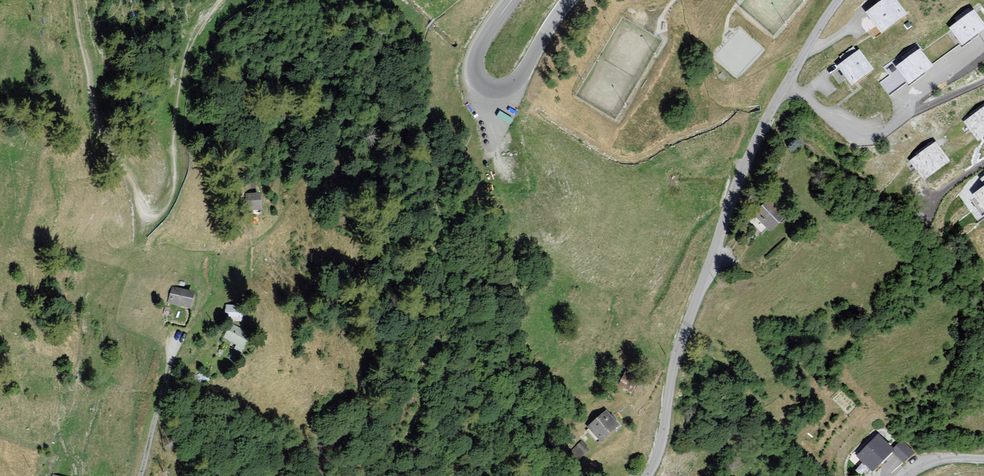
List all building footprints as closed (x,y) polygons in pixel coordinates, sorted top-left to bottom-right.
[(868,15),(885,37),(912,16),(900,0),(888,0),(868,15)] [(954,32),(968,49),(983,37),(983,18),(980,12),(954,32)] [(864,51),(841,67),(857,89),(879,73),(864,51)] [(926,51),(901,69),(914,87),(939,69),(926,51)] [(964,123),(978,141),(983,136),(983,107),(964,123)] [(935,143),(911,161),(924,178),(948,160),(935,143)] [(983,211),(983,185),(971,194),(983,211)] [(261,191),(251,192),(252,210),(262,209),(261,191)] [(771,200),(755,215),(769,229),(784,214),(771,200)] [(200,293),(174,287),(171,303),(196,309),(200,293)] [(251,305),(230,305),(230,320),(251,321),(251,305)] [(257,334),(236,323),(229,338),(241,344),(238,352),(246,356),(257,334)] [(208,370),(196,376),(201,386),(212,380),(208,370)] [(626,373),(620,384),(633,391),(639,379),(626,373)] [(607,412),(590,427),(601,439),(618,425),(607,412)] [(872,470),(893,450),(893,449),(878,434),(857,455),(872,470)] [(581,441),(568,453),(576,462),(589,449),(581,441)] [(901,442),(893,449),(893,450),(904,461),(912,453),(901,442)]
